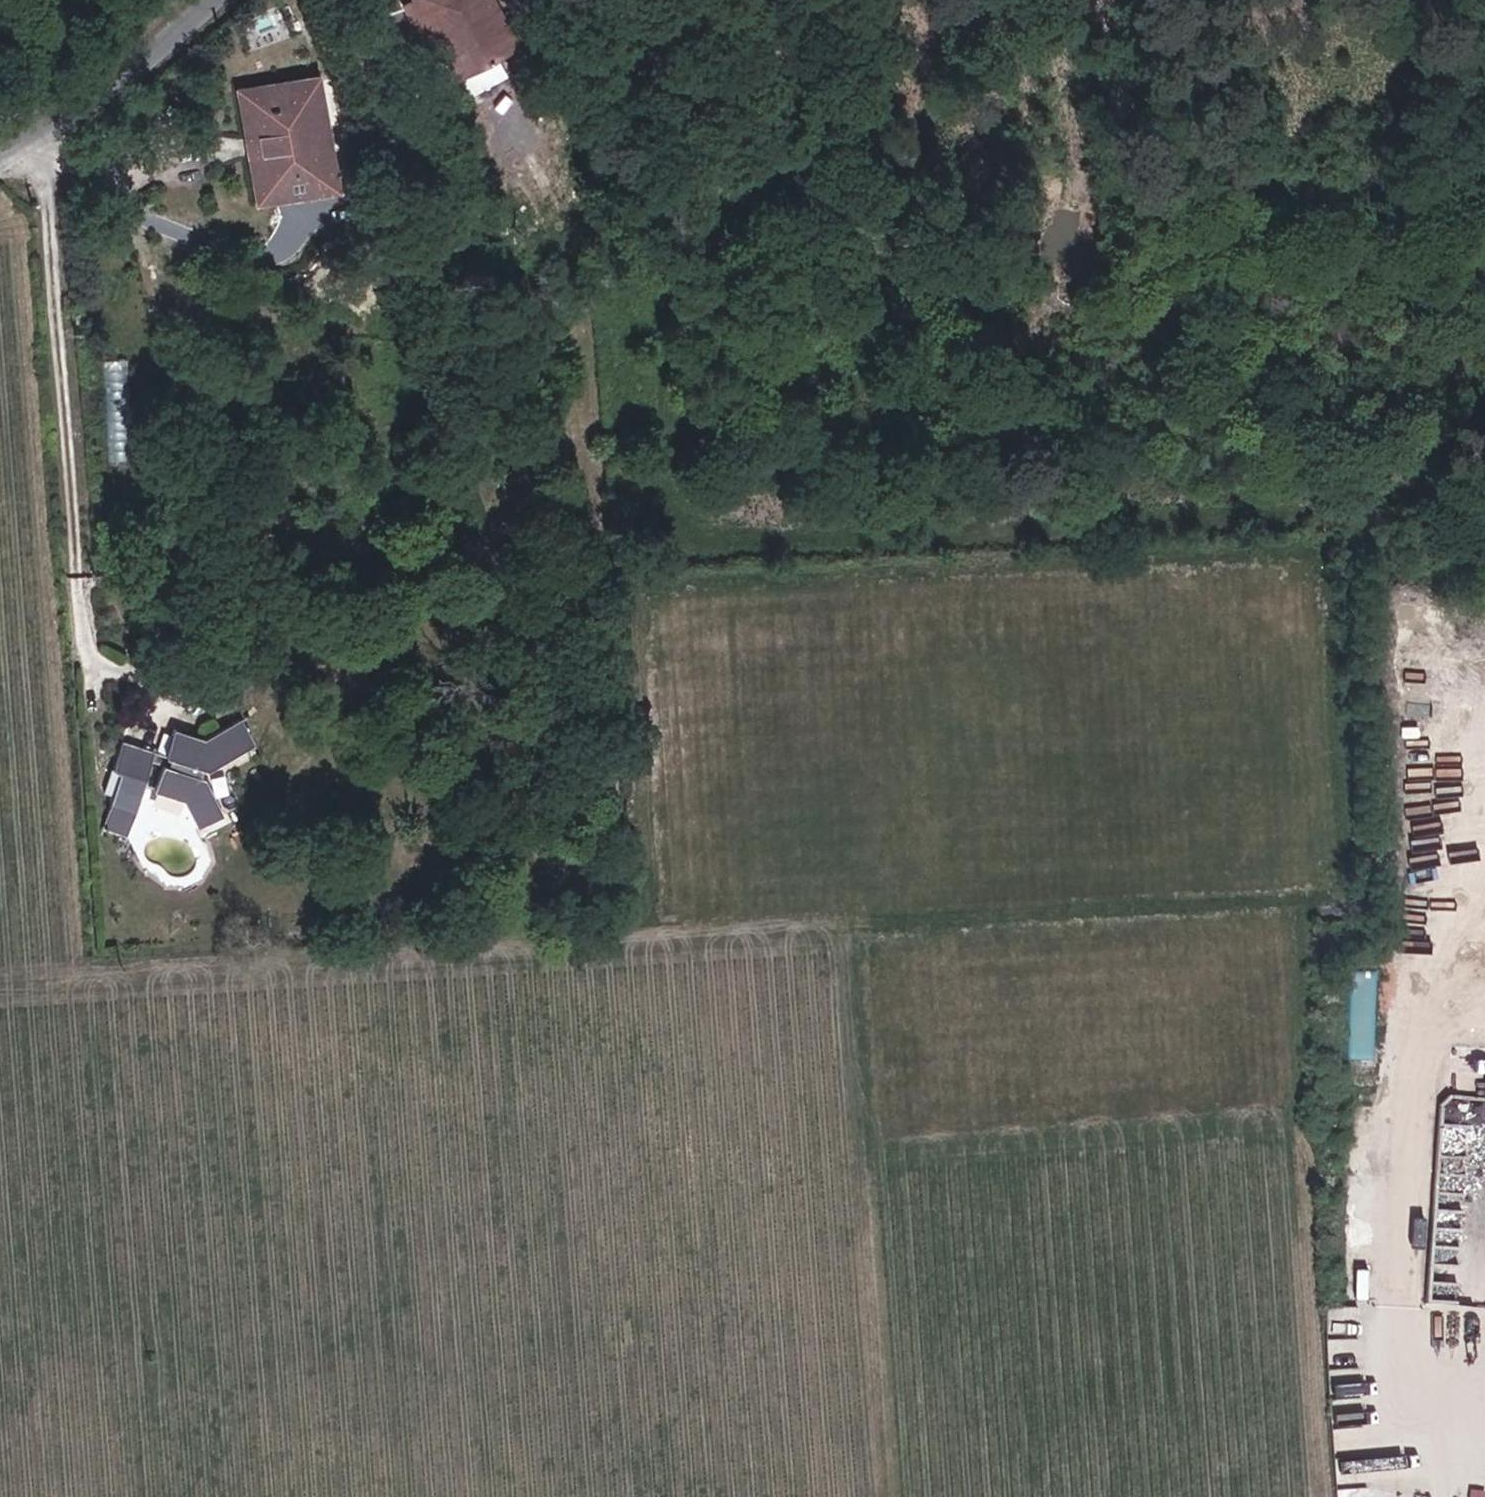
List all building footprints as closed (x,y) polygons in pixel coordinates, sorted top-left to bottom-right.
[(440,54),(449,50),(463,78),(531,47),(515,17),(504,22),(492,0),(415,0),(440,54)] [(251,92),(234,83),(252,208),(338,194),(322,68),(312,83),(325,186),(264,193),(251,92)] [(322,68),(234,83),(251,92),(312,83),(322,68)] [(264,193),(325,186),(312,83),(251,92),(264,193)] [(156,720),(150,749),(155,750),(153,761),(148,759),(141,789),(172,795),(186,823),(212,808),(192,771),(187,767),(187,757),(194,757),(237,732),(221,704),(187,727),(156,720)] [(95,773),(130,780),(136,754),(101,746),(95,773)] [(95,773),(92,773),(88,795),(101,797),(99,810),(123,814),(130,780),(95,773)] [(123,814),(99,810),(93,834),(118,840),(123,814)] [(1348,1054),(1370,1055),(1376,971),(1354,970),(1348,1054)]
